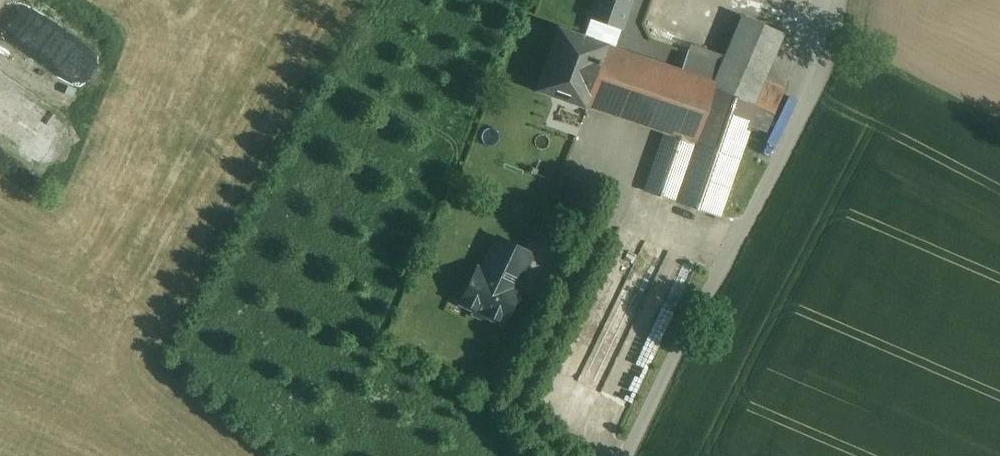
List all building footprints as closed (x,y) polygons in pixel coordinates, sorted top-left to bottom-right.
[(585,38),(612,51),(631,0),(599,0),(585,38)] [(743,16),(723,63),(714,85),(775,113),(785,90),(763,80),(784,33),(743,16)] [(677,72),(612,51),(585,38),(560,29),(539,90),(567,100),(570,94),(585,99),(583,105),(584,106),(585,103),(617,113),(658,127),(677,72)] [(681,74),(714,85),(723,63),(688,51),(681,74)] [(681,74),(677,72),(658,127),(667,129),(646,190),(720,216),(750,126),(766,132),(775,113),(714,85),(681,74)] [(498,237),(482,271),(478,268),(468,288),(476,292),(469,307),(473,308),(475,314),(481,317),(487,315),(503,323),(513,304),(518,302),(520,298),(518,292),(520,289),(498,278),(499,276),(498,276),(502,268),(509,271),(520,276),(531,254),(498,237)] [(499,276),(498,278),(520,289),(520,276),(502,268),(498,276),(499,276)] [(469,307),(476,292),(468,288),(461,303),(469,307)]
